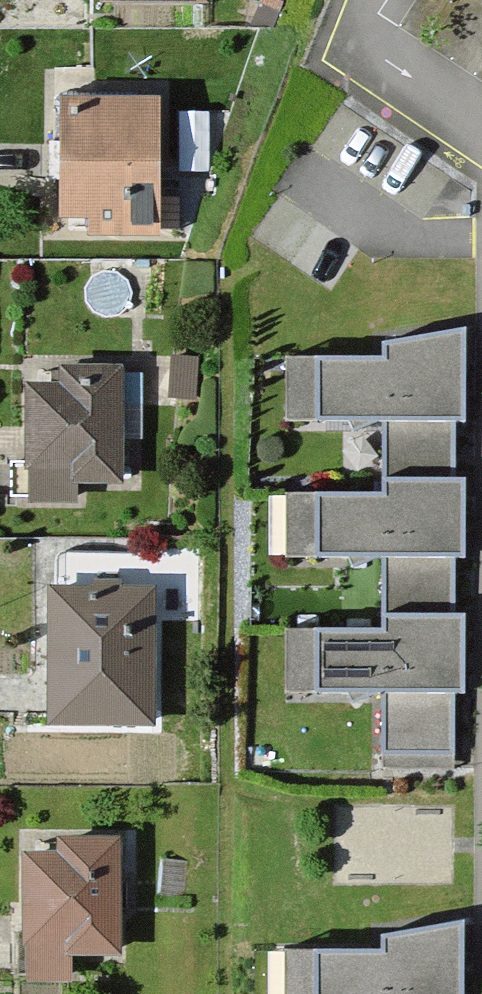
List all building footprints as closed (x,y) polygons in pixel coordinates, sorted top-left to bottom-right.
[(175,108),(72,108),(71,229),(97,229),(97,252),(175,253),(175,108)] [(394,367),(295,367),(295,431),(393,429),(460,429),(478,430),(478,344),(394,344),(394,367)] [(128,373),(59,371),(58,392),(32,392),(29,510),(84,512),(84,485),(126,486),(128,373)] [(460,429),(393,429),(394,484),(460,484),(460,429)] [(460,484),(394,484),(393,505),(293,502),(291,570),(394,574),(463,574),(477,576),(480,487),(460,484)] [(463,574),(394,574),(391,624),(463,624),(463,574)] [(162,597),(60,597),(61,736),(163,735),(162,597)] [(475,624),(463,624),(391,624),(391,637),(289,637),(289,707),(381,707),(380,783),(462,783),(462,705),(474,701),(475,624)] [(62,851),(62,872),(29,871),(27,993),(78,993),(79,968),(127,969),(129,852),(62,851)] [(294,968),(294,993),(476,993),(476,947),(397,946),(397,969),(294,968)]
